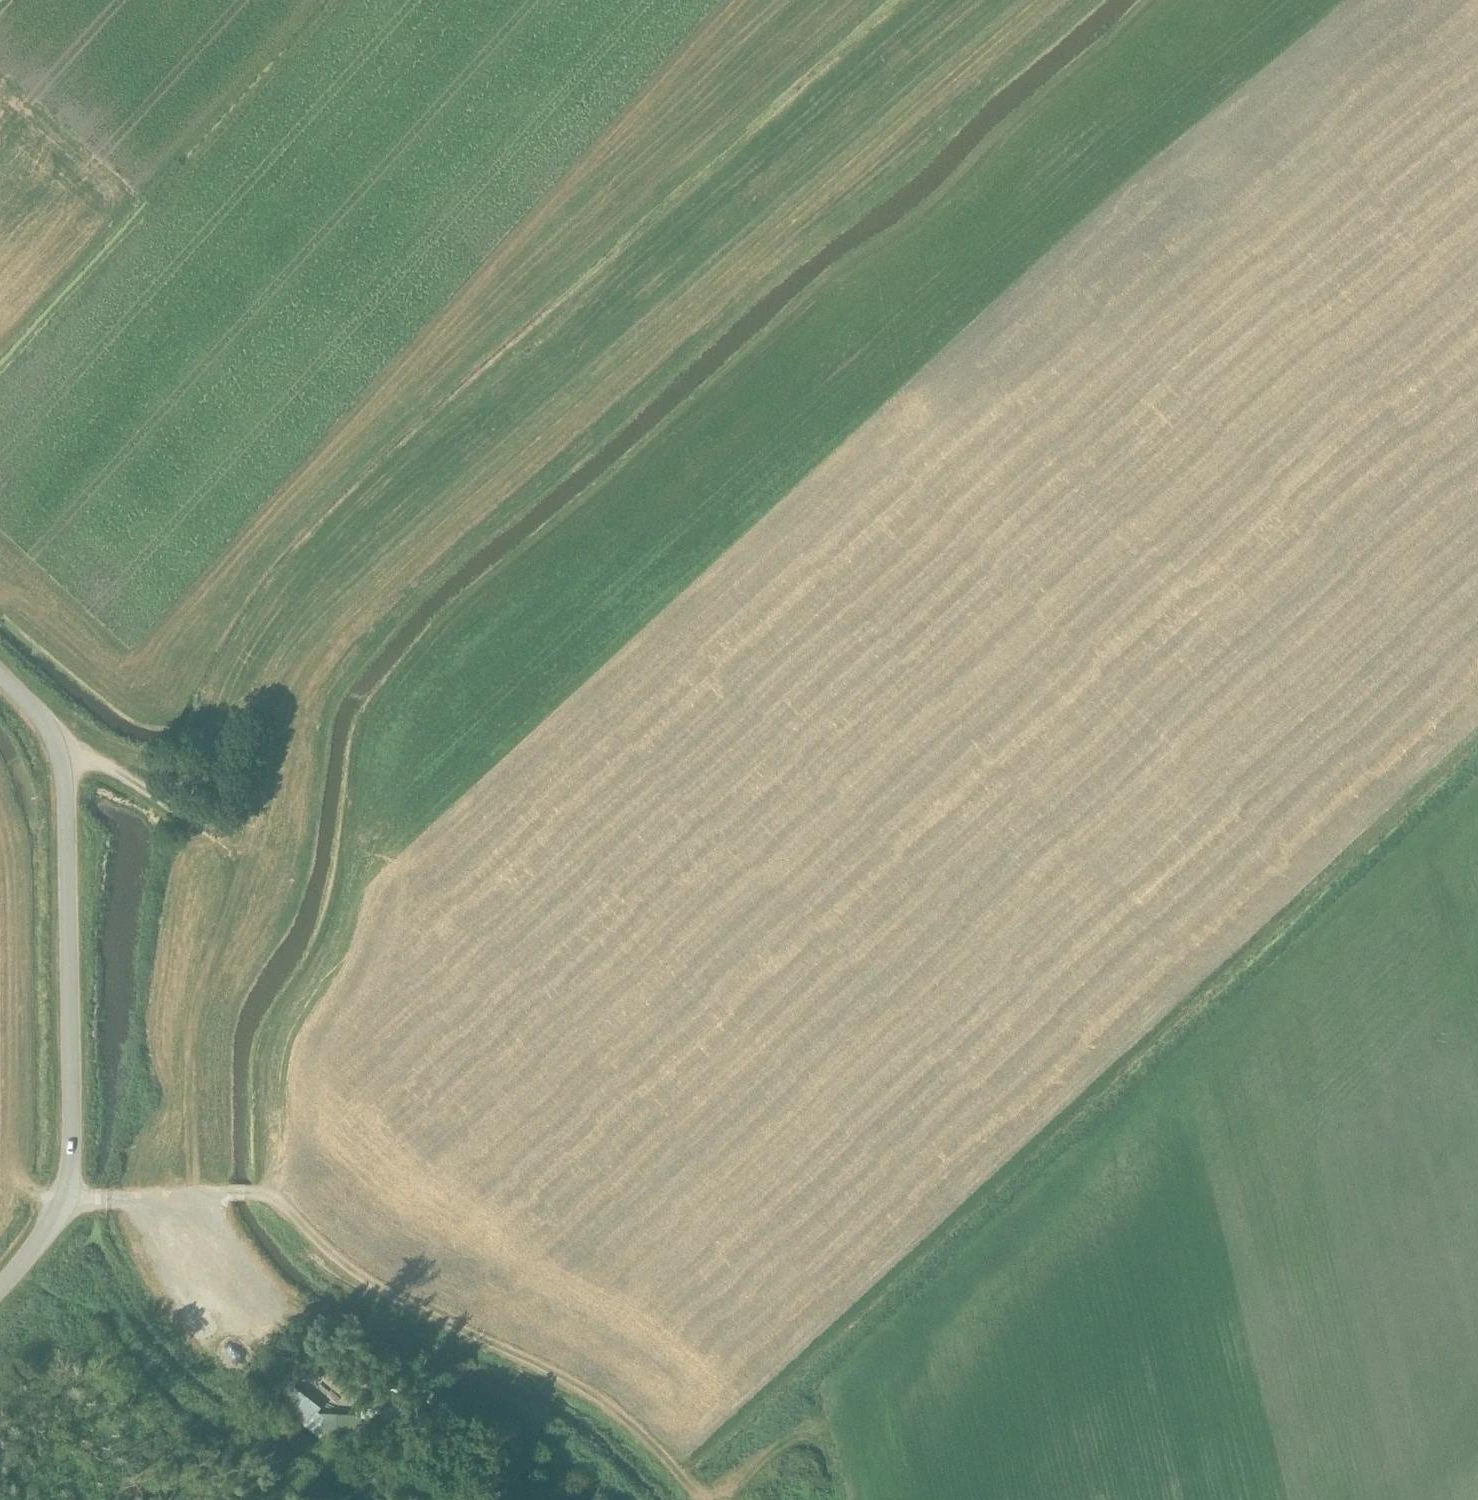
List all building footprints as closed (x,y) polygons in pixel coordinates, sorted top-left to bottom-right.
[(259,1391),(278,1407),(281,1403),(307,1424),(321,1407),(295,1386),(320,1355),(301,1340),(259,1391)] [(320,1435),(386,1438),(387,1415),(321,1413),(320,1435)]
